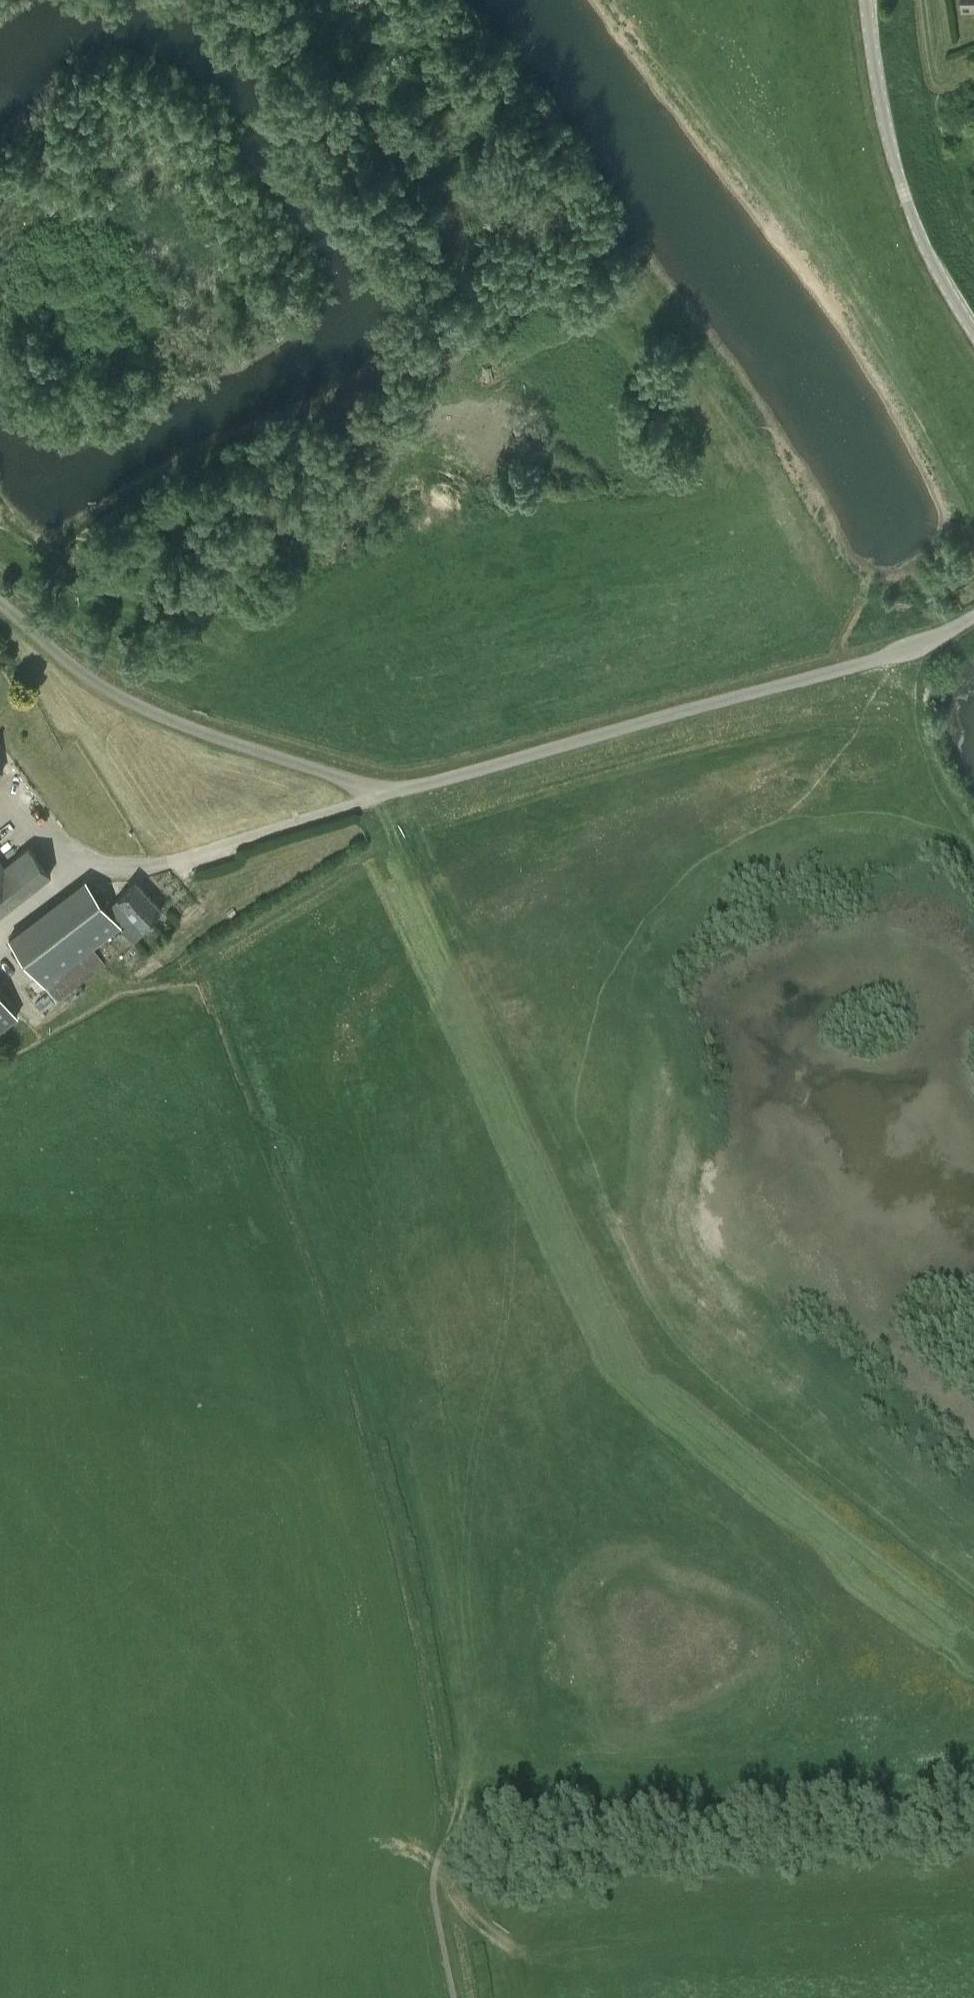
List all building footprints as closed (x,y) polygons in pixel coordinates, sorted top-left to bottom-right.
[(29,846),(4,865),(0,860),(0,912),(51,873),(29,846)] [(122,926),(86,878),(8,935),(57,1000),(106,963),(94,947),(122,926)] [(145,924),(162,908),(135,880),(117,897),(118,897),(109,906),(126,924),(121,927),(133,940),(148,927),(145,924)] [(0,991),(0,1028),(18,1015),(0,991)]
